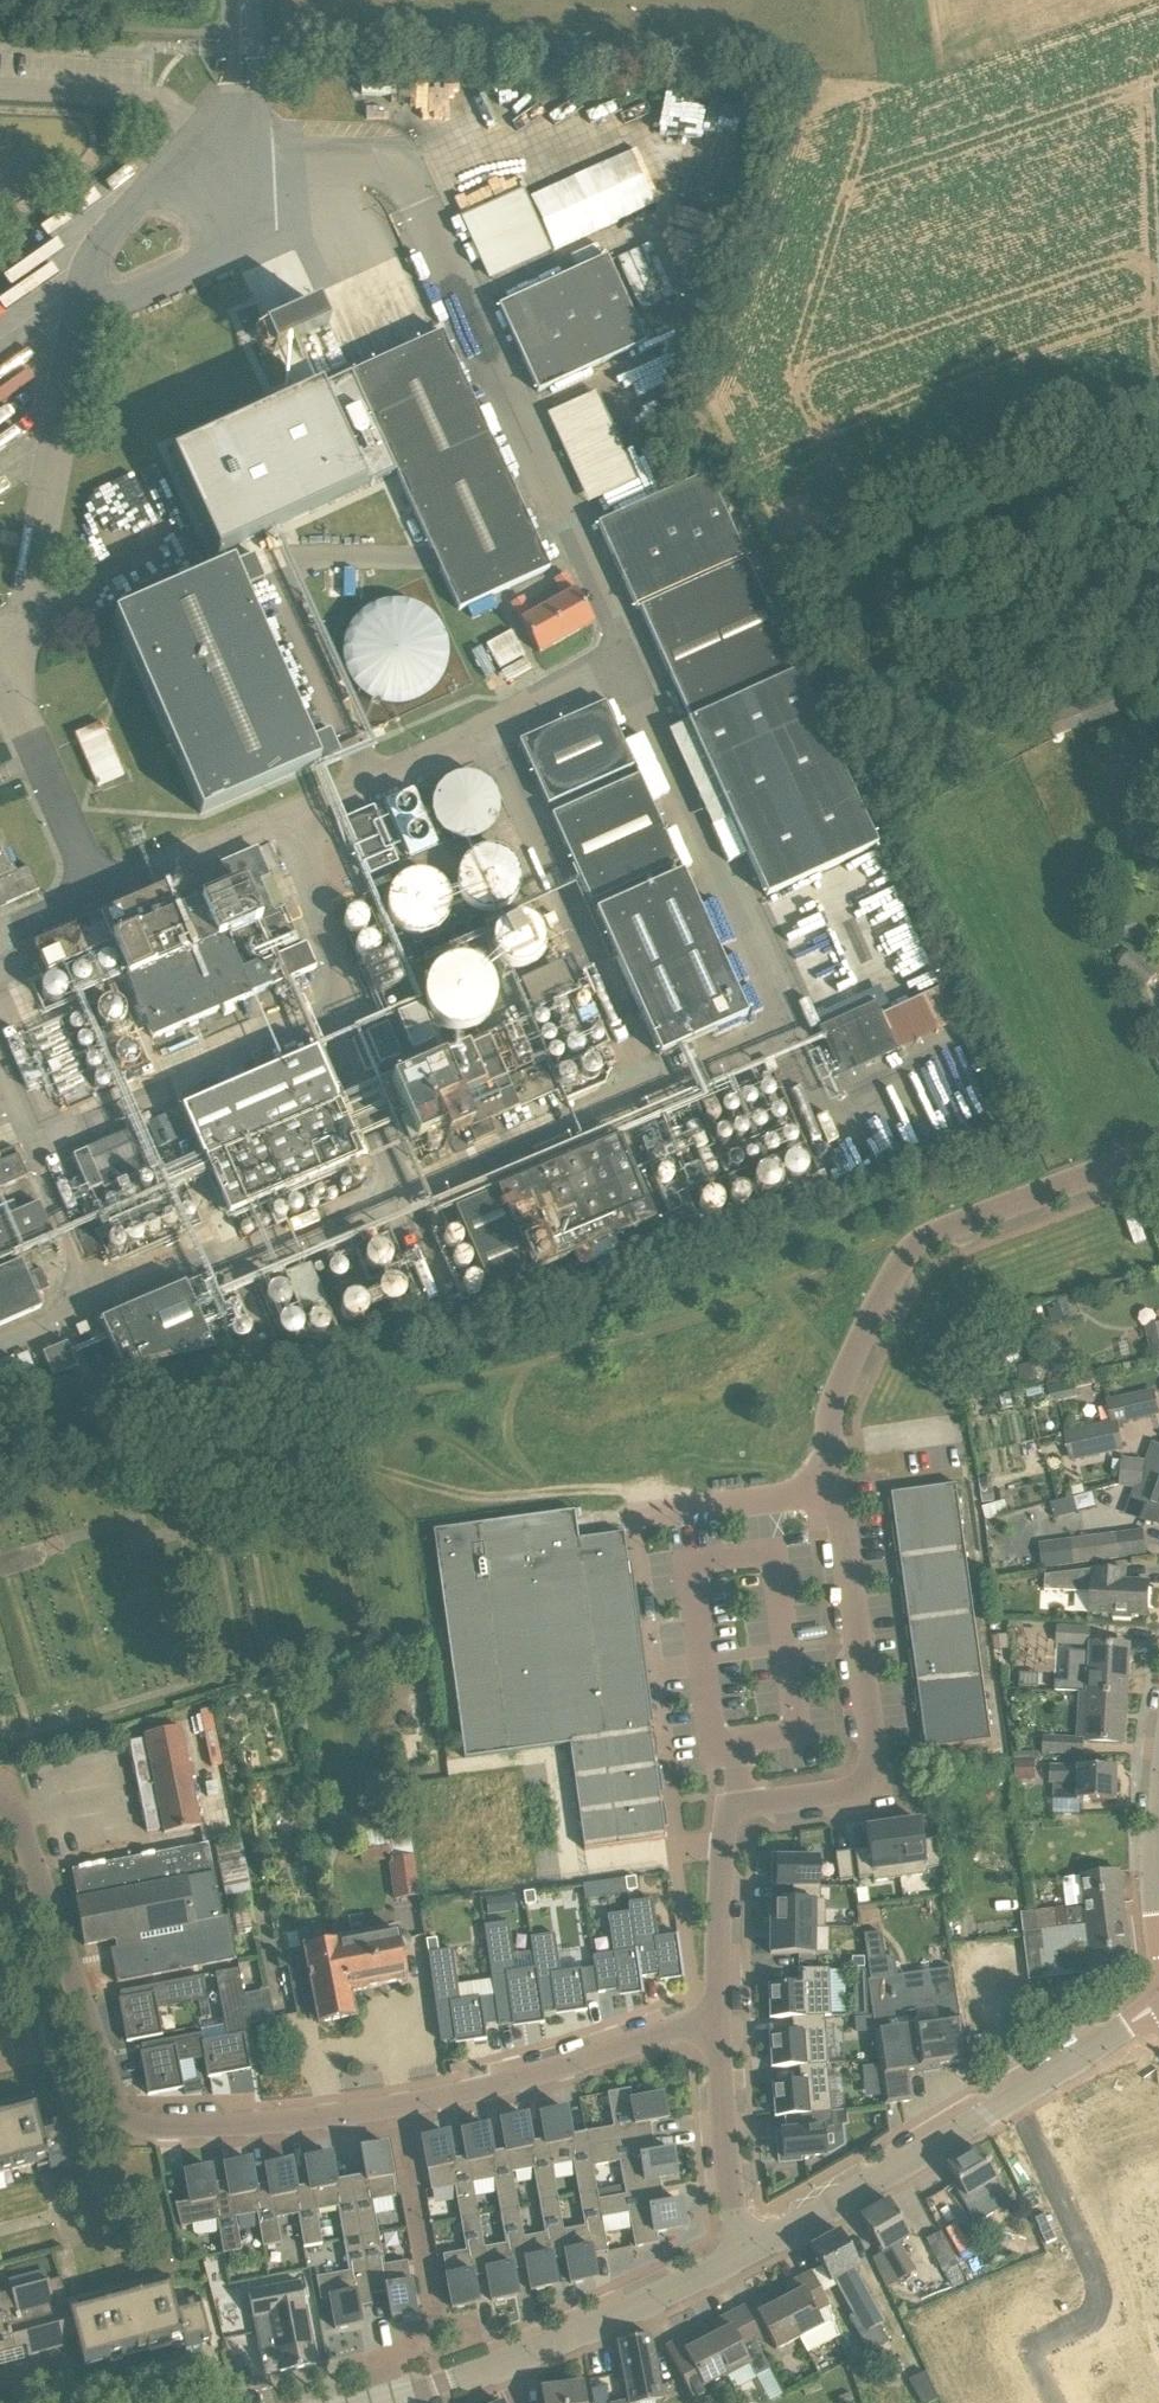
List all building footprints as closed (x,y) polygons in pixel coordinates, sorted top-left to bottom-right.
[(489,281),(552,253),(524,189),(461,217),(489,281)] [(655,282),(658,291),(667,289),(654,244),(626,251),(634,276),(655,270),(659,281),(655,282)] [(538,391),(645,342),(606,258),(499,307),(538,391)] [(336,372),(305,301),(255,323),(265,347),(267,347),(287,393),(336,372)] [(355,373),(460,609),(551,570),(447,333),(446,334),(444,329),(354,368),(356,372),(355,373)] [(165,444),(205,546),(356,487),(316,385),(165,444)] [(588,500),(636,480),(599,395),(551,415),(588,500)] [(706,475),(667,492),(598,522),(635,608),(639,606),(744,560),(706,475)] [(331,729),(309,738),(244,588),(265,579),(255,555),(115,616),(202,814),(341,753),(331,729)] [(694,720),(798,672),(744,560),(639,606),(694,720)] [(538,654),(593,624),(564,573),(552,580),(561,597),(532,614),(522,597),(510,604),(538,654)] [(346,654),(346,659),(346,663),(346,668),(347,672),(349,677),(350,681),(353,685),(355,689),(358,693),(361,696),(364,699),(368,702),(372,704),(376,706),(380,708),(384,709),(389,710),(393,711),(398,711),(403,711),(407,710),(412,709),(416,708),(420,706),(424,704),(428,702),(432,699),(435,696),(438,693),(441,689),(443,685),(445,681),(447,677),(449,672),(450,668),(450,663),(450,659),(450,654),(450,650),(449,645),(447,641),(445,637),(443,633),(441,629),(438,625),(435,622),(432,619),(428,616),(424,613),(420,611),(416,610),(412,608),(407,607),(403,607),(398,606),(393,607),(389,607),(384,608),(380,610),(376,611),(372,613),(368,616),(364,619),(361,622),(358,625),(355,629),(353,633),(350,637),(349,641),(347,645),(346,650),(346,654)] [(514,636),(488,650),(502,674),(497,677),(503,688),(534,671),(514,636)] [(798,672),(694,720),(689,722),(769,896),(877,846),(798,672)] [(1099,698),(1106,718),(1137,707),(1129,686),(1099,698)] [(634,769),(605,704),(520,741),(549,806),(634,769)] [(76,734),(115,825),(155,808),(132,756),(118,762),(107,736),(101,723),(76,734)] [(1124,758),(1116,779),(1138,787),(1146,767),(1124,758)] [(641,776),(553,814),(593,904),(680,865),(641,776)] [(439,846),(415,790),(348,819),(372,875),(439,846)] [(0,833),(0,908),(41,890),(31,867),(17,873),(0,833)] [(467,911),(520,897),(505,843),(452,857),(467,911)] [(279,865),(270,845),(34,946),(45,973),(111,945),(153,1041),(318,970),(309,948),(302,951),(286,915),(277,919),(260,880),(269,876),(267,871),(279,865)] [(450,885),(397,866),(379,916),(432,935),(450,885)] [(747,1018),(684,875),(597,913),(661,1055),(747,1018)] [(544,932),(568,920),(554,892),(481,929),(502,971),(551,946),(544,932)] [(387,994),(401,987),(360,902),(335,914),(381,1010),(392,1005),(387,994)] [(811,991),(841,975),(824,943),(794,958),(811,991)] [(526,1003),(571,993),(564,963),(519,974),(526,1003)] [(438,1049),(421,1009),(399,1019),(416,1058),(438,1049)] [(891,1049),(879,1020),(833,1039),(846,1069),(891,1049)] [(401,1055),(388,1023),(354,1038),(367,1069),(401,1055)] [(559,1094),(547,1066),(508,1083),(491,1042),(392,1084),(416,1140),(442,1129),(448,1142),(471,1132),(475,1142),(496,1133),(492,1123),(559,1094)] [(363,1162),(317,1055),(185,1111),(232,1217),(363,1162)] [(935,1060),(889,1078),(902,1111),(882,1119),(894,1149),(954,1125),(946,1105),(952,1103),(935,1060)] [(179,1141),(169,1118),(151,1125),(151,1126),(161,1149),(179,1141)] [(753,1149),(763,1154),(751,1179),(770,1188),(778,1172),(795,1179),(805,1157),(786,1148),(789,1141),(763,1129),(753,1149)] [(150,1171),(145,1160),(132,1130),(74,1155),(89,1192),(102,1186),(104,1191),(150,1171)] [(659,1223),(624,1142),(459,1213),(493,1293),(580,1256),(619,1239),(659,1223)] [(16,1148),(4,1154),(7,1161),(0,1164),(0,1190),(29,1177),(20,1156),(19,1156),(16,1148)] [(667,1166),(668,1210),(681,1210),(681,1186),(700,1186),(700,1165),(667,1166)] [(42,1204),(0,1221),(0,1263),(57,1239),(42,1204)] [(1147,1241),(1138,1214),(1127,1218),(1136,1244),(1147,1241)] [(43,1270),(29,1276),(23,1263),(0,1272),(0,1328),(43,1310),(37,1296),(52,1289),(43,1270)] [(235,1348),(205,1280),(102,1324),(124,1374),(215,1357),(235,1348)] [(1076,1317),(1070,1296),(1057,1300),(1064,1321),(1076,1317)] [(322,1329),(323,1314),(306,1313),(304,1328),(322,1329)] [(1148,1327),(1156,1360),(1158,1360),(1158,1324),(1148,1327)] [(96,1340),(74,1344),(79,1367),(101,1363),(96,1340)] [(67,1342),(43,1353),(54,1377),(78,1366),(67,1342)] [(13,1357),(0,1363),(0,1370),(4,1378),(20,1371),(13,1357)] [(1019,1366),(1023,1382),(1040,1379),(1036,1362),(1019,1366)] [(1074,1381),(1050,1386),(1053,1401),(1078,1395),(1074,1381)] [(1107,1399),(1112,1422),(1119,1421),(1120,1424),(1158,1416),(1158,1404),(1156,1389),(1107,1399)] [(1125,1451),(1120,1424),(1119,1421),(1112,1422),(1065,1432),(1071,1462),(1125,1451)] [(1122,1458),(1120,1471),(1145,1474),(1147,1460),(1122,1458)] [(1120,1474),(1119,1486),(1144,1489),(1145,1474),(1120,1471),(1120,1474)] [(982,1490),(994,1489),(992,1478),(981,1479),(982,1490)] [(958,1484),(894,1493),(902,1558),(967,1549),(958,1484)] [(1072,1488),(1074,1495),(1085,1492),(1083,1485),(1072,1488)] [(1146,1522),(1158,1526),(1158,1486),(1146,1522)] [(994,1489),(982,1491),(984,1502),(995,1501),(994,1489)] [(624,1533),(579,1539),(575,1511),(433,1530),(465,1759),(570,1744),(651,1733),(624,1533)] [(1143,1530),(1071,1539),(1040,1544),(1044,1569),(1075,1565),(1146,1555),(1143,1530)] [(911,1621),(976,1612),(967,1549),(902,1558),(911,1621)] [(1126,1570),(1112,1570),(1092,1570),(1047,1575),(1046,1589),(1091,1591),(1090,1612),(1090,1613),(1112,1614),(1112,1617),(1119,1617),(1133,1617),(1133,1614),(1149,1615),(1151,1582),(1132,1581),(1132,1585),(1125,1585),(1126,1570)] [(920,1685),(984,1676),(976,1612),(911,1621),(920,1685)] [(1063,1644),(1089,1645),(1090,1645),(1090,1641),(1090,1630),(1058,1628),(1058,1643),(1063,1644)] [(1127,1694),(1129,1645),(1090,1645),(1089,1645),(1089,1652),(1069,1651),(1069,1681),(1055,1681),(1055,1691),(1080,1692),(1127,1694)] [(929,1749),(993,1740),(984,1676),(920,1685),(929,1749)] [(1080,1692),(1077,1739),(1043,1737),(1042,1752),(1022,1752),(1021,1758),(1042,1758),(1042,1757),(1051,1757),(1051,1754),(1082,1755),(1083,1740),(1124,1742),(1127,1694),(1080,1692)] [(201,1826),(181,1727),(145,1734),(145,1739),(129,1742),(148,1832),(164,1829),(165,1834),(201,1826)] [(575,1780),(656,1768),(651,1733),(570,1744),(575,1780)] [(1036,1761),(1016,1762),(1017,1780),(1037,1779),(1036,1761)] [(1119,1768),(1066,1767),(1050,1766),(1050,1783),(1055,1783),(1055,1799),(1118,1801),(1118,1796),(1122,1795),(1123,1784),(1118,1783),(1119,1768)] [(580,1814),(661,1803),(656,1768),(575,1780),(580,1814)] [(585,1850),(665,1838),(661,1803),(580,1814),(585,1850)] [(386,1812),(386,1818),(357,1822),(363,1864),(389,1860),(395,1900),(421,1896),(407,1809),(386,1812)] [(923,1841),(920,1820),(893,1824),(900,1878),(927,1874),(927,1869),(940,1867),(936,1839),(923,1841)] [(893,1824),(866,1828),(869,1849),(855,1851),(859,1879),(873,1877),(874,1882),(900,1878),(893,1824)] [(227,1895),(252,1889),(241,1838),(215,1844),(227,1895)] [(208,1843),(152,1854),(72,1870),(78,1900),(76,1901),(85,1946),(115,1940),(117,1951),(142,1946),(140,1935),(178,1928),(223,1918),(208,1843)] [(855,1881),(850,1852),(837,1855),(841,1883),(855,1881)] [(819,1887),(819,1860),(794,1861),(794,1856),(773,1856),(773,1876),(777,1876),(777,1886),(795,1887),(819,1887)] [(1039,1912),(1024,1913),(1026,1933),(1028,1947),(1032,1978),(1054,1976),(1059,1984),(1070,1983),(1072,1973),(1096,1970),(1096,1971),(1131,1967),(1120,1871),(1118,1871),(1084,1876),(1087,1907),(1067,1909),(1067,1908),(1041,1912),(1039,1912)] [(625,1878),(627,1891),(638,1890),(636,1877),(625,1878)] [(612,1881),(614,1894),(627,1892),(627,1891),(626,1879),(612,1881)] [(795,1887),(794,1900),(814,1900),(820,1901),(820,1887),(819,1887),(795,1887)] [(526,1905),(536,1904),(534,1891),(524,1893),(526,1905)] [(487,1899),(489,1914),(502,1912),(500,1897),(487,1899)] [(814,1927),(814,1900),(794,1900),(771,1900),(771,1927),(814,1927)] [(654,1901),(630,1904),(631,1913),(644,1994),(645,1994),(642,1979),(673,1975),(673,1979),(683,1978),(683,1979),(685,1979),(679,1936),(659,1939),(654,1901)] [(615,1954),(595,1957),(595,1959),(596,1969),(600,1994),(632,1990),(633,1994),(642,1993),(642,1995),(644,1994),(631,1913),(610,1916),(615,1954)] [(495,1997),(481,1999),(485,2025),(498,2022),(498,2025),(499,2025),(527,2021),(527,2026),(545,2023),(543,2013),(537,1969),(516,1972),(509,1923),(485,1926),(492,1983),(493,1985),(495,1997)] [(966,2062),(953,1968),(896,1976),(893,1957),(885,1959),(881,1926),(864,1928),(871,1979),(868,1979),(886,2104),(912,2101),(908,2070),(966,2062)] [(814,1954),(814,1927),(771,1927),(771,1954),(814,1954)] [(410,1945),(410,1944),(410,1942),(410,1941),(409,1940),(409,1938),(408,1937),(407,1936),(406,1935),(405,1934),(402,1933),(401,1933),(400,1933),(398,1933),(398,1930),(352,1939),(362,1990),(408,1981),(402,1953),(403,1953),(406,1952),(408,1950),(409,1947),(410,1946),(410,1945)] [(557,1934),(533,1938),(537,1969),(543,2013),(577,2008),(577,2013),(589,2011),(587,1996),(600,1994),(596,1969),(583,1970),(562,1973),(557,1934)] [(362,1990),(352,1939),(306,1947),(308,1958),(289,1962),(298,2014),(310,2012),(318,2011),(319,2019),(320,2023),(354,2016),(349,1993),(362,1990)] [(428,1953),(439,1951),(437,1939),(427,1940),(428,1953)] [(439,1951),(428,1953),(441,2041),(474,2037),(475,2041),(487,2040),(485,2025),(481,1999),(481,1998),(460,2001),(453,1950),(439,1951)] [(863,1958),(851,1958),(851,1968),(864,1968),(863,1958)] [(854,1984),(867,1983),(867,1970),(853,1970),(854,1984)] [(771,2019),(831,2018),(830,1972),(801,1971),(801,1984),(770,1984),(771,2019)] [(192,1978),(120,1992),(127,2028),(125,2029),(128,2042),(163,2035),(158,2009),(207,2000),(203,1976),(192,1978)] [(229,2037),(204,2042),(207,2057),(206,2057),(210,2077),(222,2074),(222,2072),(258,2065),(242,1980),(219,1984),(229,2037)] [(252,2023),(274,2019),(270,1997),(248,2001),(252,2023)] [(856,2017),(857,2033),(872,2032),(871,2016),(856,2017)] [(824,2019),(798,2020),(798,2033),(770,2034),(772,2069),(827,2067),(824,2019)] [(202,2033),(142,2045),(149,2081),(147,2082),(149,2095),(184,2088),(186,2095),(198,2092),(196,2081),(184,2083),(180,2062),(206,2057),(207,2057),(204,2042),(202,2033)] [(837,2066),(801,2068),(802,2082),(772,2084),(775,2117),(786,2116),(831,2112),(829,2082),(838,2081),(837,2066)] [(880,2077),(878,2066),(863,2068),(864,2079),(880,2077)] [(590,2149),(653,2138),(651,2122),(668,2119),(663,2094),(633,2100),(631,2089),(608,2093),(614,2127),(587,2132),(590,2149)] [(38,2164),(36,2159),(48,2156),(51,2169),(75,2162),(77,2167),(78,2167),(64,2116),(63,2116),(64,2118),(40,2124),(33,2095),(31,2096),(23,2097),(0,2105),(0,2174),(38,2164)] [(590,2149),(587,2132),(587,2131),(585,2131),(585,2132),(571,2135),(566,2108),(541,2113),(545,2139),(556,2202),(558,2201),(552,2165),(574,2162),(580,2198),(598,2194),(593,2166),(590,2149)] [(801,2157),(826,2155),(824,2129),(833,2128),(832,2112),(831,2112),(786,2116),(787,2131),(780,2131),(781,2141),(778,2142),(780,2163),(801,2161),(801,2157)] [(540,2205),(556,2202),(545,2139),(531,2142),(526,2115),(501,2120),(506,2149),(517,2209),(518,2209),(512,2172),(534,2168),(540,2205)] [(500,2212),(517,2209),(506,2149),(492,2152),(487,2126),(462,2130),(467,2156),(477,2216),(479,2215),(473,2183),(494,2179),(500,2212)] [(461,2219),(477,2216),(467,2156),(452,2159),(448,2133),(422,2137),(432,2190),(455,2186),(461,2219)] [(673,2150),(656,2153),(653,2138),(590,2149),(593,2166),(620,2161),(624,2185),(626,2195),(613,2197),(599,2199),(600,2203),(663,2192),(660,2179),(677,2176),(673,2150)] [(373,2201),(396,2197),(387,2144),(362,2148),(366,2174),(351,2177),(361,2236),(379,2233),(373,2201)] [(977,2147),(948,2165),(958,2182),(953,2185),(962,2200),(972,2214),(989,2204),(994,2212),(1010,2203),(977,2147)] [(344,2239),(361,2236),(351,2177),(335,2180),(331,2153),(305,2158),(310,2184),(315,2211),(317,2211),(338,2207),(344,2239)] [(277,2218),(275,2218),(269,2184),(255,2186),(250,2160),(225,2164),(228,2181),(234,2217),(236,2217),(257,2213),(263,2246),(282,2243),(277,2218)] [(317,2211),(315,2211),(310,2184),(296,2187),(291,2161),(266,2165),(269,2184),(275,2218),(277,2218),(299,2214),(303,2239),(304,2247),(323,2244),(317,2211)] [(182,2227),(193,2225),(194,2234),(198,2236),(216,2233),(219,2229),(224,2253),(242,2250),(236,2217),(234,2217),(228,2181),(213,2184),(210,2167),(185,2171),(191,2202),(177,2204),(177,2203),(176,2203),(182,2227)] [(612,2192),(613,2197),(626,2195),(624,2185),(615,2187),(612,2192)] [(656,2232),(687,2227),(682,2202),(665,2205),(663,2192),(600,2203),(602,2218),(630,2213),(636,2247),(658,2243),(656,2232)] [(607,2253),(608,2253),(602,2218),(600,2203),(599,2199),(598,2194),(580,2198),(585,2226),(563,2230),(558,2201),(556,2202),(566,2257),(571,2284),(596,2279),(592,2255),(607,2252),(607,2253)] [(1146,2202),(1151,2215),(1158,2212),(1158,2204),(1157,2198),(1146,2202)] [(861,2217),(882,2252),(898,2281),(899,2280),(915,2270),(898,2243),(910,2235),(889,2200),(861,2217)] [(552,2260),(566,2257),(556,2202),(540,2205),(545,2233),(523,2237),(518,2209),(517,2209),(527,2268),(531,2291),(556,2286),(552,2260)] [(513,2270),(527,2268),(517,2209),(500,2212),(506,2243),(484,2247),(479,2215),(477,2216),(487,2274),(492,2301),(517,2297),(513,2270)] [(473,2277),(487,2274),(477,2216),(461,2219),(467,2251),(443,2255),(453,2308),(478,2304),(473,2277)] [(855,2269),(859,2266),(840,2230),(811,2247),(822,2267),(813,2272),(823,2293),(839,2285),(863,2329),(858,2332),(870,2353),(889,2343),(880,2325),(884,2323),(855,2269)] [(941,2232),(927,2239),(944,2273),(958,2266),(941,2232)] [(392,2319),(417,2315),(408,2261),(384,2265),(379,2233),(361,2236),(372,2295),(387,2292),(392,2319)] [(374,2306),(372,2295),(361,2236),(344,2239),(350,2271),(317,2277),(321,2300),(330,2299),(336,2329),(361,2324),(358,2307),(372,2305),(372,2306),(374,2306)] [(1043,2254),(983,2281),(1002,2325),(1030,2312),(1019,2286),(1050,2272),(1047,2265),(1043,2254)] [(1061,2260),(1047,2265),(1050,2272),(1053,2278),(1067,2272),(1061,2260)] [(6,2314),(18,2358),(21,2358),(66,2345),(64,2341),(77,2337),(67,2302),(61,2278),(49,2281),(46,2271),(9,2281),(12,2291),(1,2294),(6,2314)] [(808,2353),(839,2337),(829,2305),(823,2293),(813,2272),(787,2285),(792,2295),(781,2301),(800,2337),(808,2353)] [(199,2295),(198,2296),(198,2297),(175,2303),(168,2275),(166,2275),(167,2277),(71,2302),(69,2303),(69,2301),(67,2302),(77,2337),(85,2367),(111,2360),(110,2355),(120,2352),(122,2357),(146,2350),(147,2352),(149,2351),(148,2350),(173,2343),(171,2339),(182,2336),(186,2348),(210,2342),(212,2347),(213,2346),(199,2295)] [(983,2281),(923,2307),(931,2325),(962,2311),(973,2337),(1002,2325),(983,2281)] [(302,2282),(248,2292),(253,2318),(255,2318),(266,2374),(281,2371),(281,2372),(317,2365),(302,2282)] [(6,2314),(1,2294),(0,2294),(0,2292),(0,2363),(18,2358),(6,2314)] [(739,2309),(757,2343),(769,2336),(776,2350),(800,2337),(781,2301),(770,2307),(765,2296),(739,2309)] [(739,2309),(714,2322),(719,2333),(708,2338),(728,2375),(751,2363),(744,2349),(757,2343),(739,2309)] [(618,2341),(630,2400),(613,2402),(663,2402),(650,2334),(618,2341)] [(697,2344),(692,2334),(666,2347),(695,2402),(709,2396),(711,2400),(733,2388),(727,2375),(728,2375),(708,2338),(697,2344)] [(976,2402),(1006,2402),(1020,2396),(1006,2367),(979,2380),(971,2364),(941,2378),(931,2383),(939,2399),(940,2402),(950,2402),(971,2393),(976,2402)] [(925,2370),(931,2383),(941,2378),(935,2365),(925,2370)] [(911,2380),(922,2402),(931,2402),(939,2399),(931,2383),(926,2372),(911,2380)] [(582,2383),(542,2388),(544,2402),(585,2402),(582,2383)]
